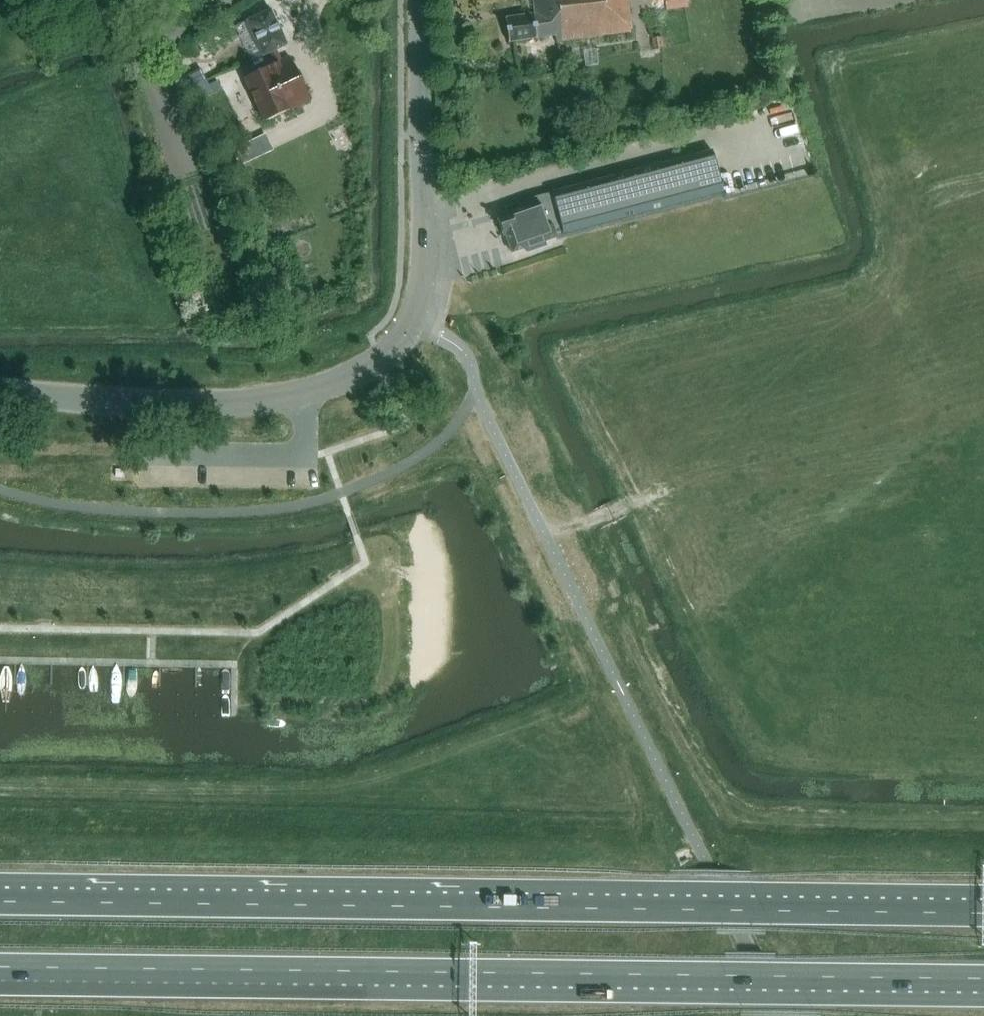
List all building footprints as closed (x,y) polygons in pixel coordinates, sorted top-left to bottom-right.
[(631,31),(627,0),(533,0),(535,15),(505,19),(508,42),(555,35),(556,42),(631,31)] [(264,121),(309,100),(289,57),(280,61),(275,50),(287,45),(270,10),(246,21),(263,56),(270,53),(275,64),(244,78),(264,121)] [(662,48),(660,36),(648,38),(650,50),(662,48)] [(187,104),(210,92),(200,69),(175,82),(187,104)] [(755,76),(743,86),(749,93),(761,83),(755,76)] [(248,138),(238,143),(245,157),(255,152),(248,138)] [(711,151),(695,155),(694,151),(689,148),(676,152),(678,160),(535,197),(546,227),(551,225),(558,223),(559,228),(606,216),(608,222),(722,192),(711,151)] [(551,225),(546,227),(535,197),(512,205),(513,210),(497,216),(504,235),(505,235),(512,253),(526,248),(527,252),(545,246),(544,242),(556,238),(551,225)]
